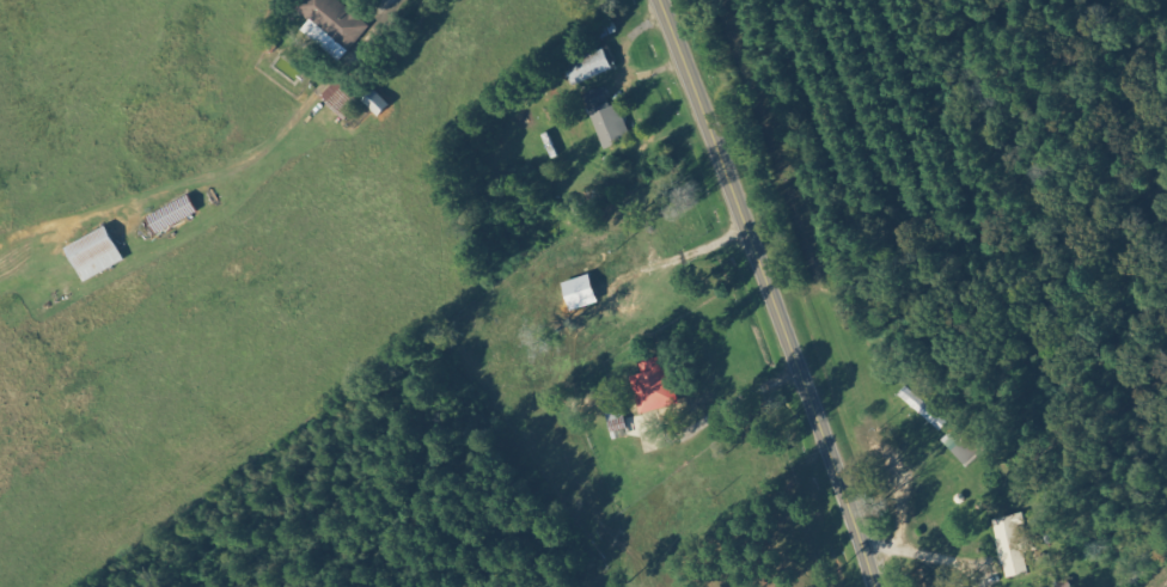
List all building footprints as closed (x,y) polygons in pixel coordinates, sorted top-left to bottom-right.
[(369,27),(338,0),(305,0),(317,11),(310,19),(319,27),(311,36),(340,61),(369,27)] [(564,67),(572,86),(612,69),(604,50),(564,67)] [(358,105),(338,81),(322,94),(342,118),(358,105)] [(378,116),(389,104),(372,88),(361,100),(378,116)] [(632,138),(618,104),(610,107),(603,88),(583,97),(604,149),(632,138)] [(83,283),(124,260),(104,226),(64,249),(83,283)] [(562,282),(568,310),(596,304),(590,275),(562,282)] [(639,413),(676,404),(664,356),(639,362),(641,372),(630,375),(639,413)] [(948,423),(906,385),(897,394),(940,432),(948,423)] [(986,449),(962,424),(943,442),(967,468),(986,449)] [(993,519),(1004,578),(1029,574),(1024,553),(1033,551),(1030,535),(1025,536),(1020,514),(993,519)]
